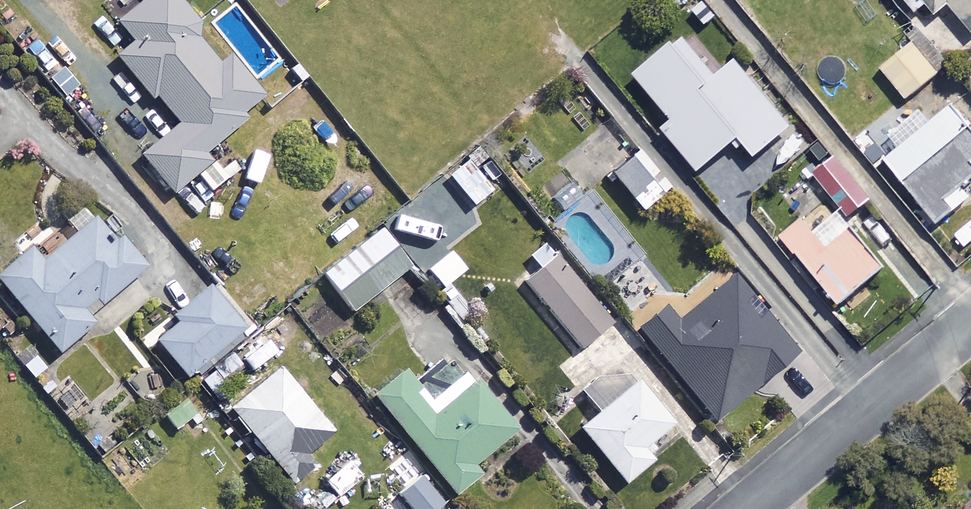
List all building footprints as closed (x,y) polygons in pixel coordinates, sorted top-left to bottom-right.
[(179,0),(143,0),(118,20),(136,41),(118,56),(152,99),(157,95),(180,123),(142,154),(174,193),(211,162),(204,154),(245,120),(241,114),(260,98),(226,57),(219,63),(195,34),(202,28),(179,0)] [(916,13),(927,4),(936,15),(950,4),(970,31),(970,0),(906,0),(916,13)] [(717,77),(684,37),(637,75),(675,121),(665,129),(700,172),(741,138),(756,157),(792,127),(737,61),(717,77)] [(940,77),(912,42),(881,66),(909,102),(940,77)] [(953,103),(885,159),(938,224),(961,205),(954,196),(970,181),(970,125),(953,103)] [(486,157),(478,149),(448,176),(475,205),(493,189),(474,168),(486,157)] [(664,193),(633,155),(611,172),(641,211),(664,193)] [(869,201),(835,159),(815,175),(848,218),(869,201)] [(467,219),(445,189),(431,199),(453,230),(467,219)] [(85,210),(38,250),(35,246),(0,275),(0,278),(61,352),(95,323),(89,316),(146,268),(120,237),(114,244),(85,210)] [(826,249),(801,218),(782,233),(839,305),(886,267),(854,227),(826,249)] [(411,266),(382,229),(324,274),(354,311),(411,266)] [(467,268),(452,250),(429,269),(444,287),(467,268)] [(612,323),(559,255),(527,280),(580,348),(612,323)] [(794,345),(731,267),(673,314),(661,299),(635,320),(711,414),(794,345)] [(190,379),(212,362),(227,382),(244,368),(229,349),(253,330),(216,282),(179,312),(185,320),(159,340),(190,379)] [(334,431),(280,367),(231,407),(294,483),(317,464),(307,453),(334,431)] [(429,403),(403,372),(375,395),(457,495),(481,475),(474,466),(517,430),(468,371),(429,403)] [(674,423),(638,379),(580,428),(625,483),(656,458),(646,446),(674,423)] [(422,476),(400,494),(412,508),(437,508),(445,502),(422,476)]
